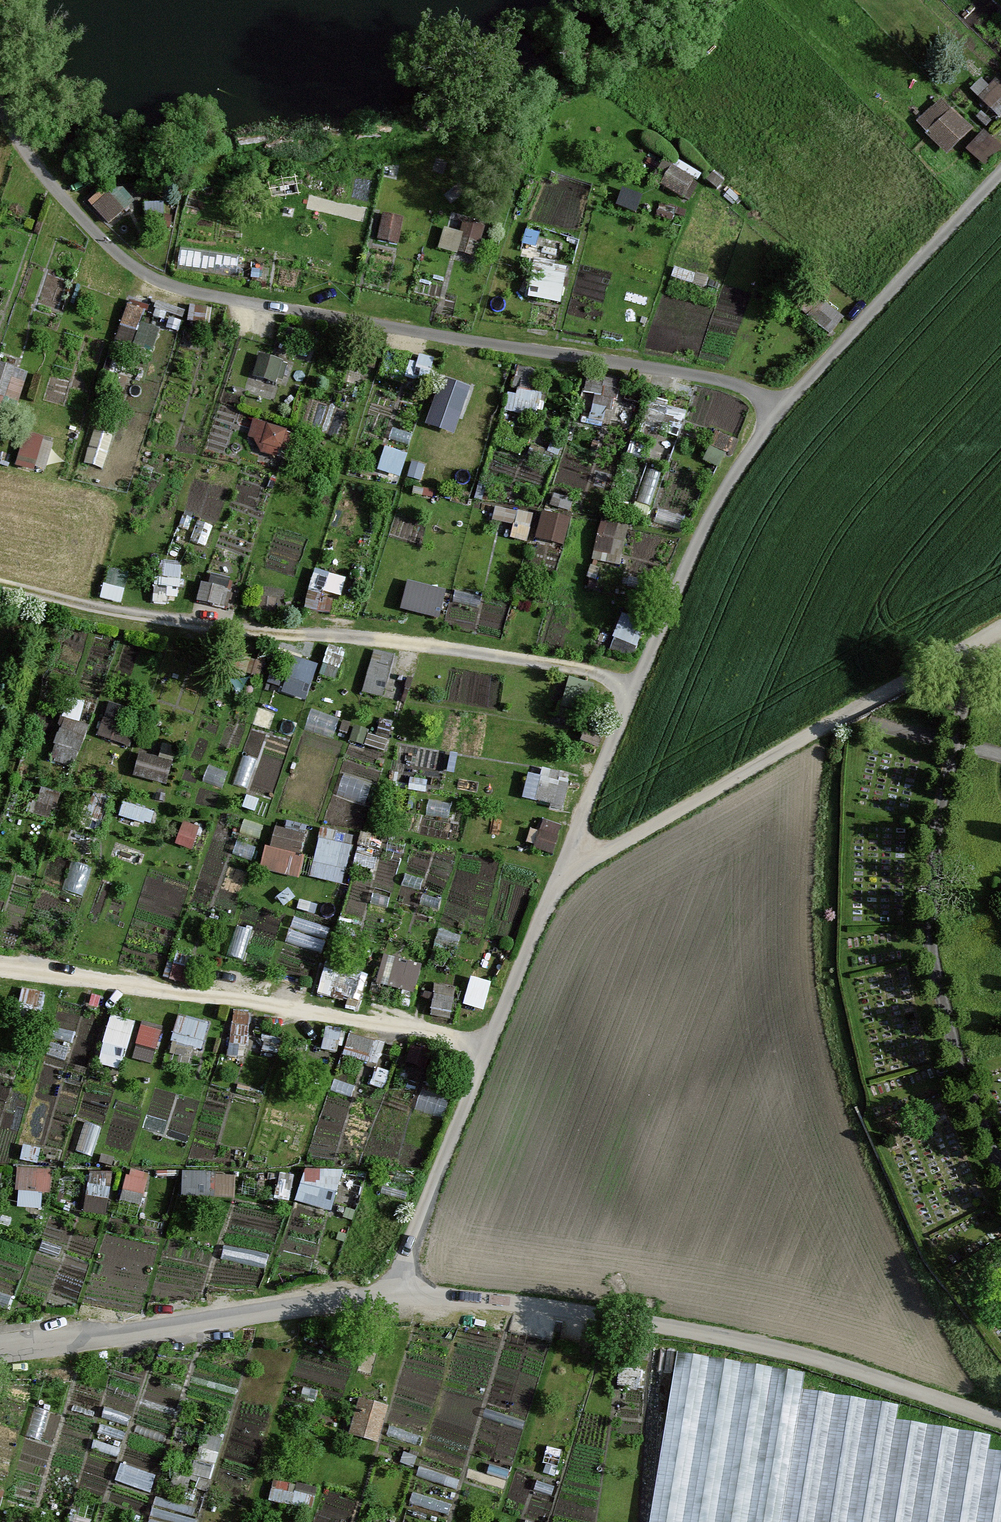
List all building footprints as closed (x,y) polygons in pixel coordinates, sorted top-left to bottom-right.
[(1000,108),(1000,77),(1000,76),(985,92),(1000,108)] [(944,92),(920,119),(952,148),(976,121),(944,92)] [(182,218),(173,268),(356,304),(366,253),(182,218)] [(536,253),(528,289),(564,297),(572,261),(536,253)] [(26,395),(32,363),(0,357),(0,390),(26,395)] [(446,369),(428,418),(457,428),(475,380),(446,369)] [(606,371),(602,388),(616,392),(621,375),(606,371)] [(544,407),(545,386),(512,385),(512,406),(544,407)] [(285,453),(293,424),(256,414),(248,443),(285,453)] [(48,466),(56,435),(29,427),(21,459),(48,466)] [(568,539),(575,512),(547,505),(540,532),(568,539)] [(605,517),(598,553),(624,558),(632,522),(605,517)] [(309,602),(337,610),(347,571),(319,564),(309,602)] [(405,602),(443,611),(450,584),(412,574),(405,602)] [(228,597),(229,581),(204,579),(202,595),(228,597)] [(310,693),(322,659),(299,651),(287,685),(310,693)] [(79,761),(93,719),(68,711),(54,754),(79,761)] [(171,771),(174,755),(142,750),(140,766),(171,771)] [(574,773),(532,765),(527,793),(569,800),(574,773)] [(305,869),(307,824),(272,822),(270,866),(305,869)] [(324,833),(314,870),(347,878),(356,842),(324,833)] [(420,985),(427,960),(392,951),(386,976),(420,985)] [(349,989),(362,994),(368,976),(331,962),(324,982),(348,991),(349,989)] [(126,1063),(137,1014),(113,1009),(102,1057),(126,1063)] [(184,1009),(177,1036),(206,1044),(213,1016),(184,1009)] [(148,1017),(139,1050),(158,1055),(167,1023),(148,1017)] [(336,1205),(346,1167),(309,1158),(300,1196),(336,1205)] [(23,1161),(19,1199),(49,1203),(54,1164),(23,1161)] [(112,1204),(114,1167),(93,1166),(91,1203),(112,1204)] [(187,1166),(186,1187),(240,1189),(241,1167),(187,1166)] [(990,1450),(992,1436),(898,1420),(900,1407),(805,1391),(807,1376),(675,1353),(647,1521),(1000,1521),(1000,1452),(990,1450)] [(386,1436),(395,1400),(363,1392),(354,1428),(386,1436)] [(200,1512),(178,1506),(178,1505),(160,1501),(154,1521),(197,1521),(200,1512)]
